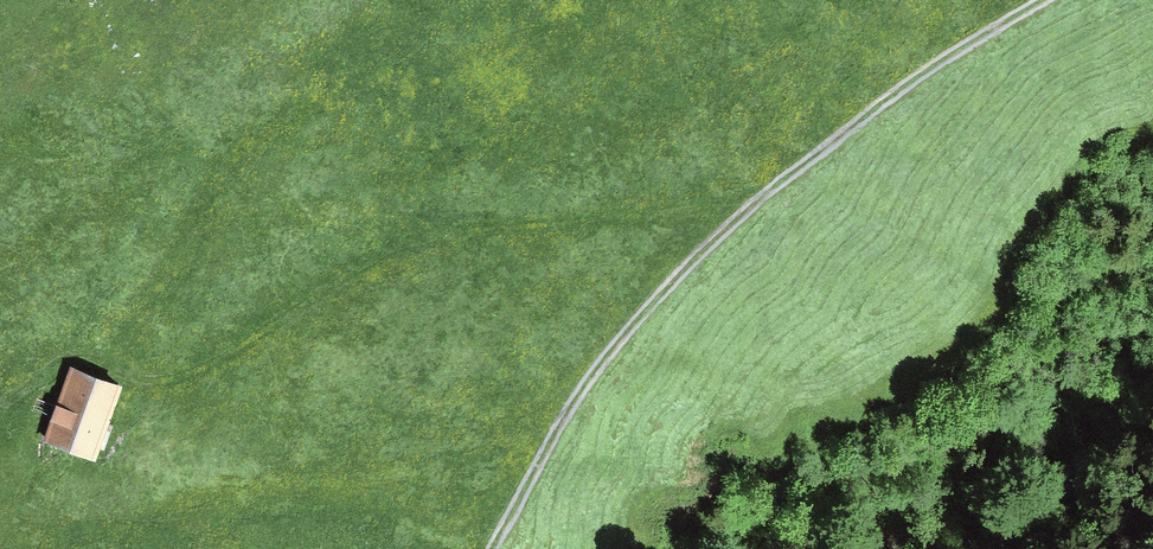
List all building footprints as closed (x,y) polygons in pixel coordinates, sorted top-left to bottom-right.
[(79,455),(107,385),(61,367),(33,437),(79,455)]
